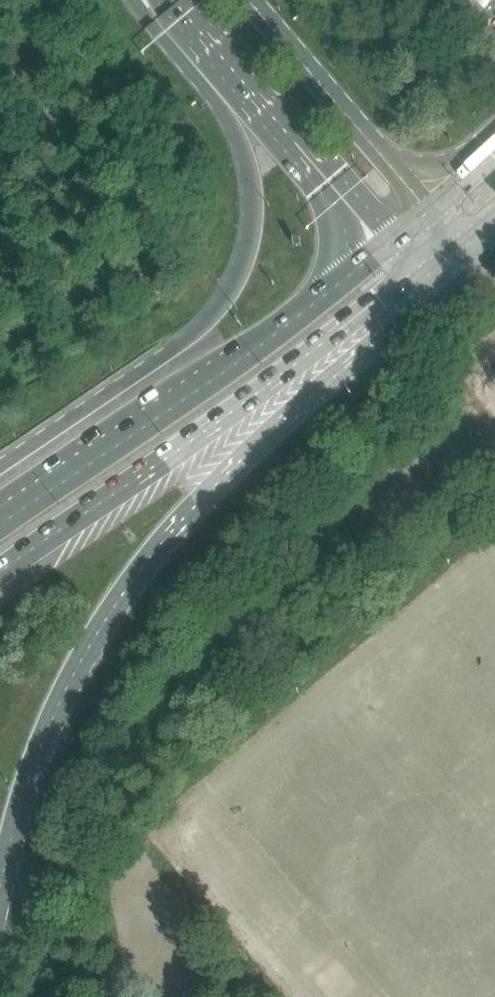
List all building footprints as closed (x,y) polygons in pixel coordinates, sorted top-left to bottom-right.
[(487,8),(493,0),(475,0),(487,8)]
